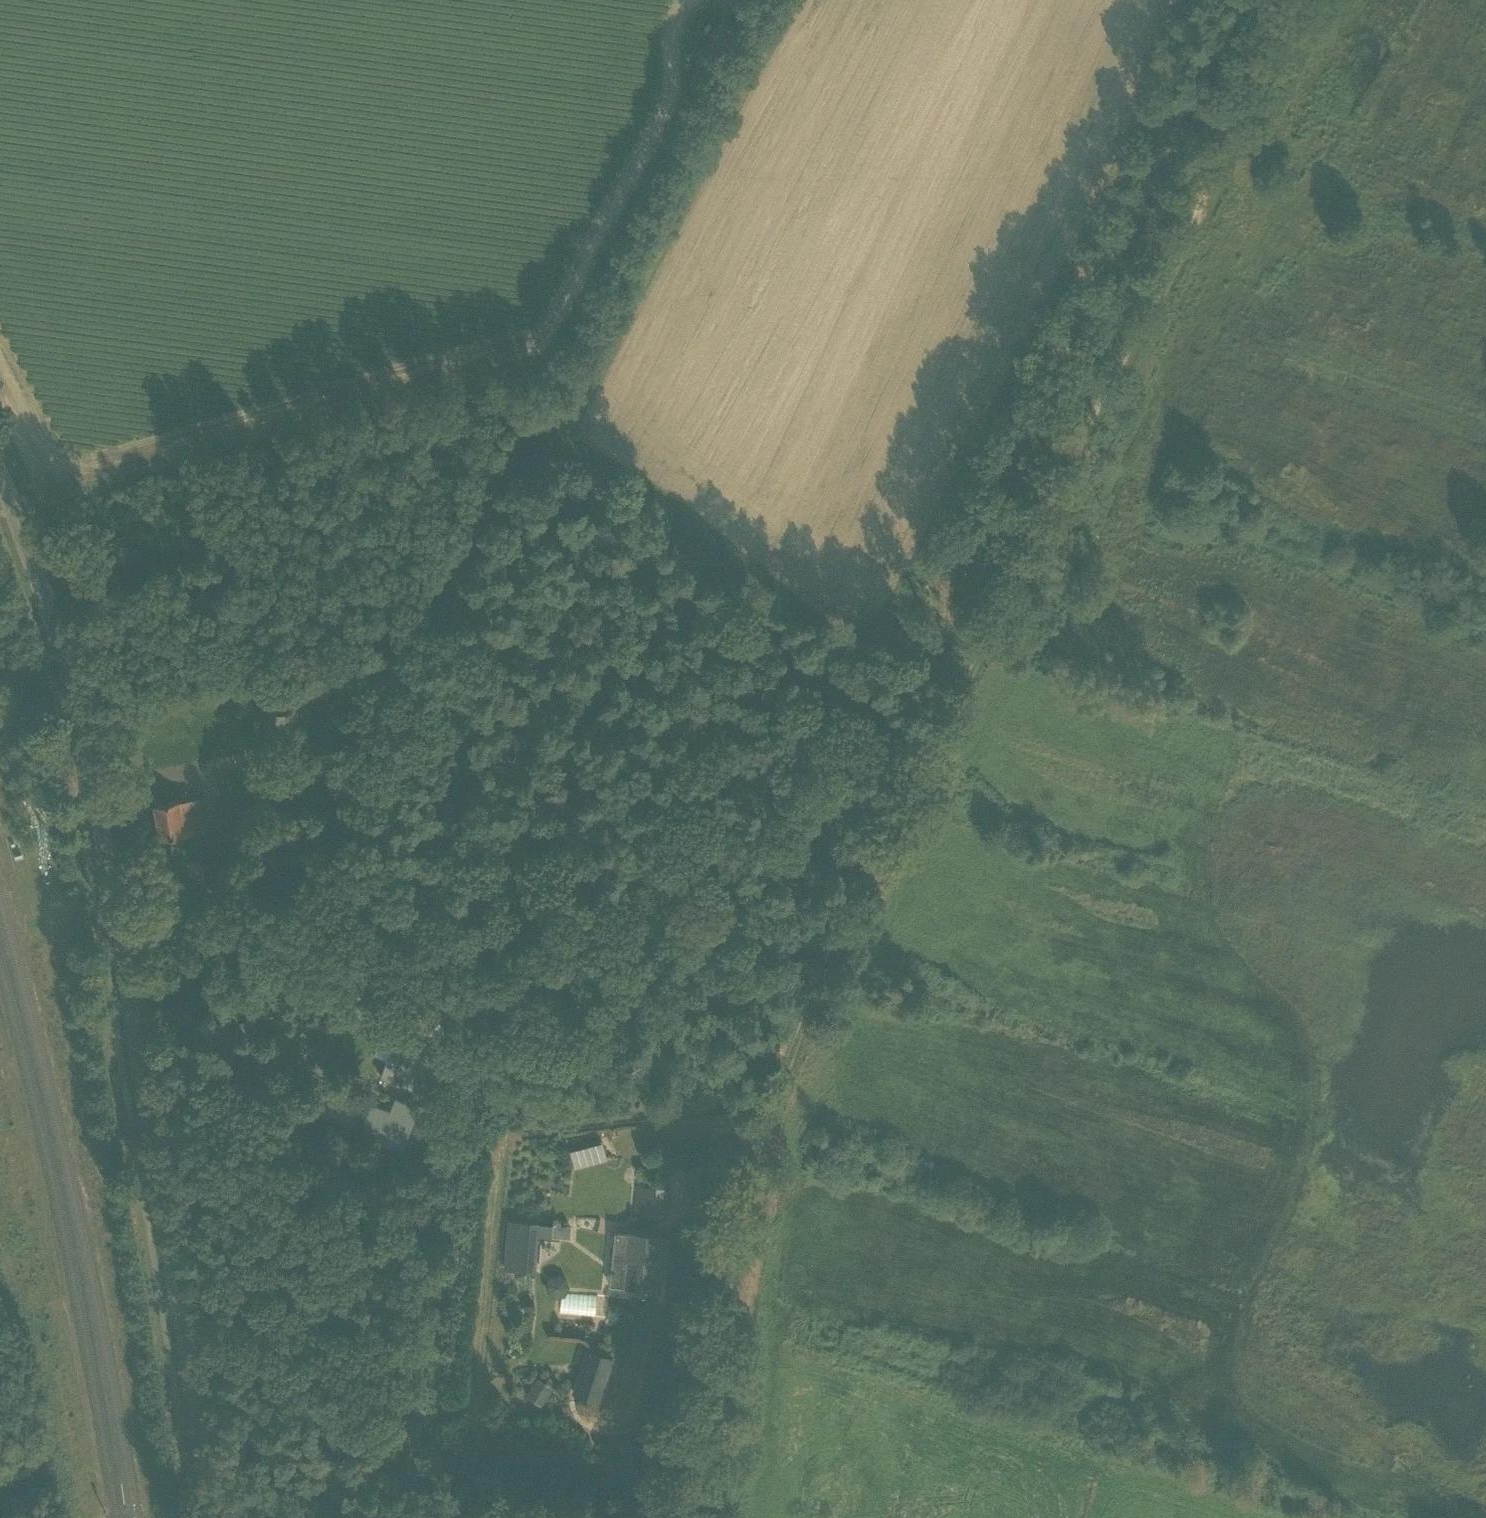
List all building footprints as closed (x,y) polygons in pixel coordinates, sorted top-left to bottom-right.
[(154,804),(159,838),(184,834),(181,817),(196,814),(194,800),(179,803),(178,800),(154,804)] [(397,1082),(424,1092),(437,1059),(418,1052),(422,1042),(398,1033),(381,1077),(397,1083),(397,1082)] [(349,1093),(356,1082),(345,1075),(338,1086),(349,1093)] [(439,1151),(437,1138),(425,1139),(428,1153),(439,1151)] [(603,1140),(569,1146),(573,1166),(607,1159),(603,1140)] [(636,1184),(633,1211),(667,1214),(669,1186),(636,1184)] [(552,1224),(548,1224),(548,1223),(507,1220),(504,1268),(535,1270),(538,1235),(547,1236),(569,1237),(570,1225),(560,1225),(561,1219),(553,1218),(552,1224)] [(658,1290),(663,1236),(615,1231),(610,1286),(658,1290)] [(524,1312),(535,1311),(534,1298),(523,1300),(524,1312)] [(600,1403),(615,1356),(587,1347),(572,1394),(600,1403)] [(543,1406),(554,1387),(536,1377),(525,1395),(543,1406)]
